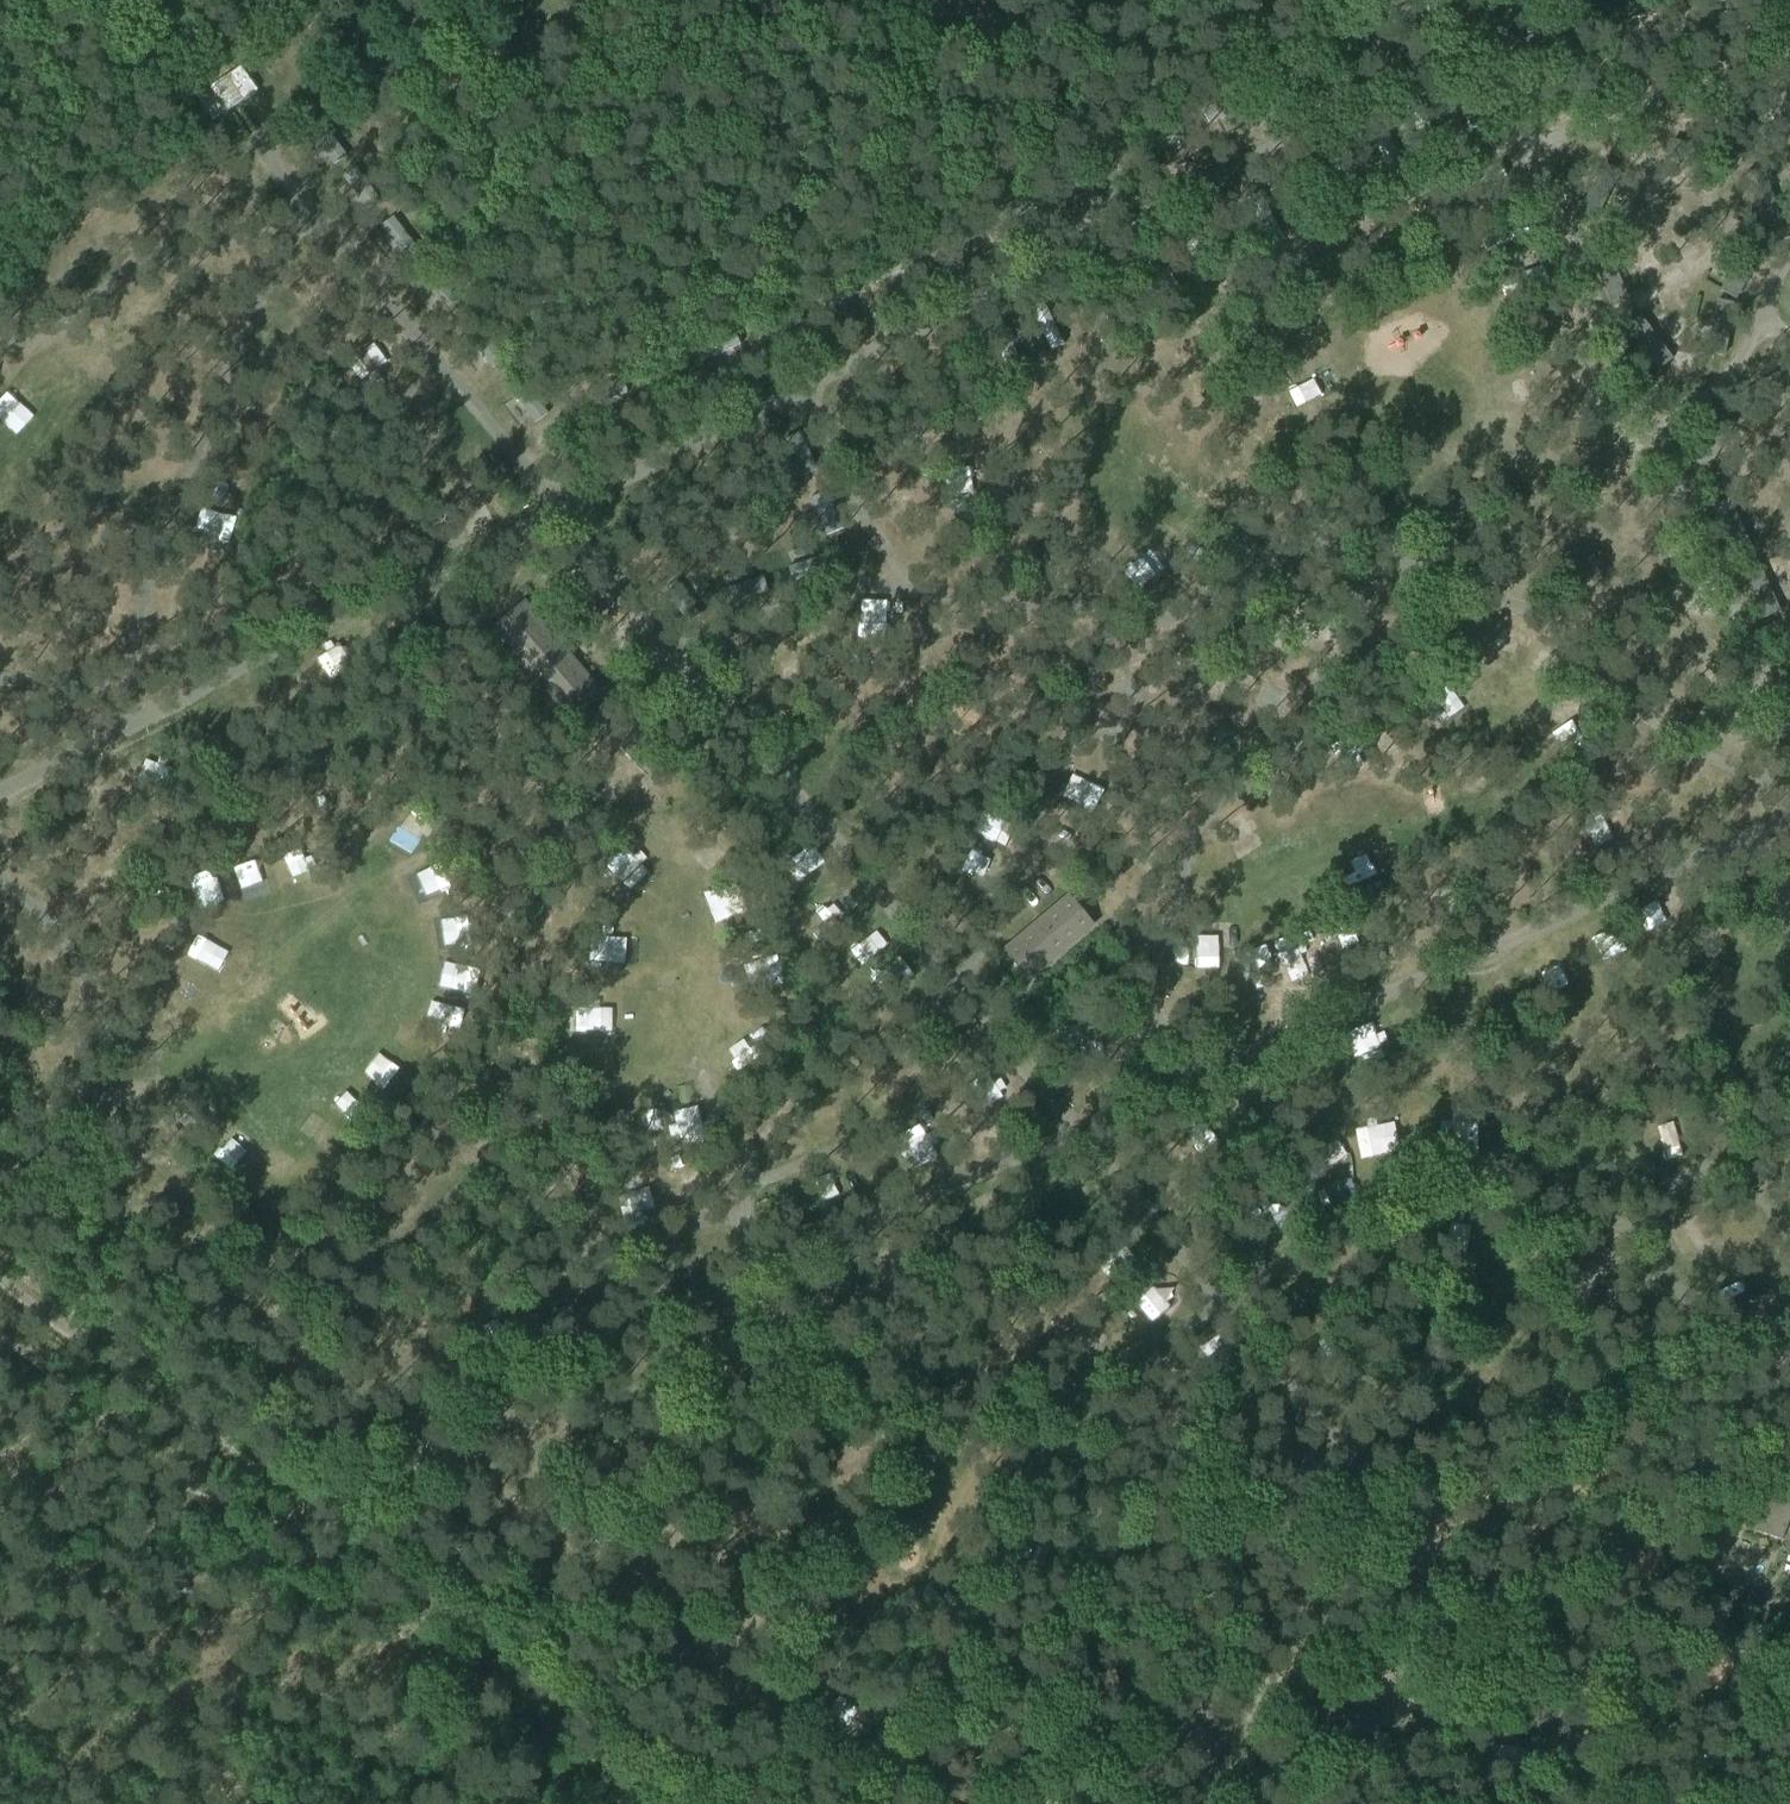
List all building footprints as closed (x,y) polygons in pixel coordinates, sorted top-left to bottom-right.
[(241,67),(196,98),(213,122),(258,90),(241,67)] [(576,650),(569,643),(561,633),(555,637),(525,601),(496,627),(526,662),(520,667),(536,684),(541,680),(571,716),(601,691),(571,655),(576,650)] [(1073,900),(1004,949),(1025,979),(1094,929),(1073,900)] [(1748,1528),(1782,1540),(1783,1537),(1789,1539),(1789,1504),(1774,1498),(1766,1521),(1752,1516),(1748,1528)] [(1481,1744),(1478,1779),(1534,1784),(1537,1749),(1481,1744)]
